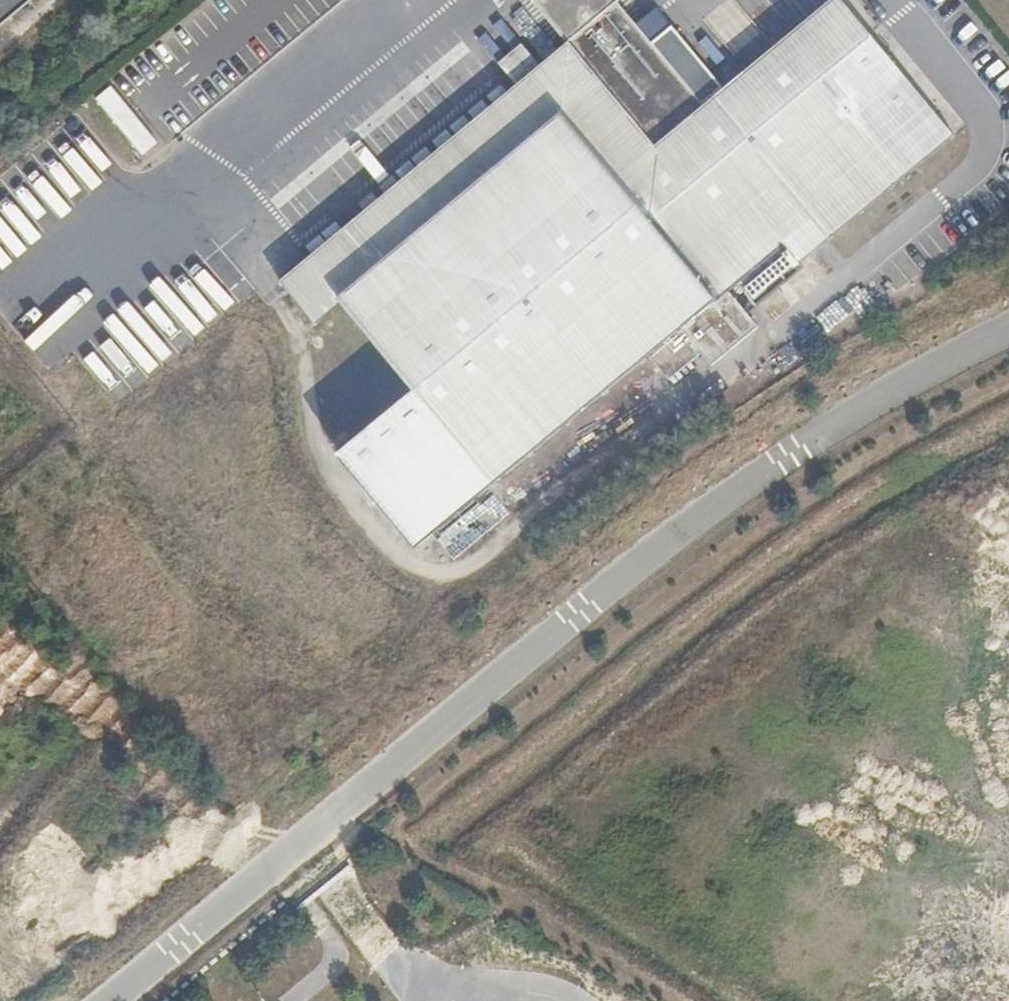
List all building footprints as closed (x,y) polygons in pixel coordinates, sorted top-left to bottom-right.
[(30,0),(0,0),(0,25),(30,0)] [(939,116),(844,1),(709,113),(618,3),(619,0),(533,0),(531,1),(569,46),(282,284),(314,324),(341,301),(493,482),(647,355),(670,379),(701,352),(744,308),(728,288),(783,243),(795,258),(939,116)] [(953,134),(939,116),(795,258),(797,261),(953,134)] [(19,192),(2,171),(0,172),(0,207),(19,192)] [(744,308),(701,352),(712,365),(757,325),(744,308)]
